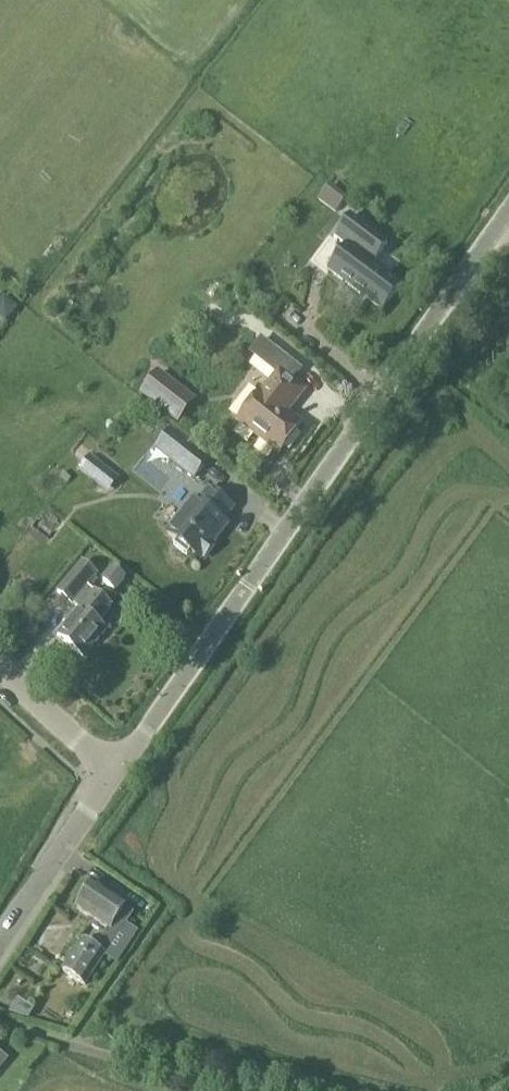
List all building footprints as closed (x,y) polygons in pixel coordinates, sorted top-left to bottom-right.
[(372,263),(388,241),(351,213),(335,236),(348,246),(330,270),(384,309),(402,284),(374,263),(373,264),(372,263)] [(287,412),(304,390),(294,382),(304,369),(262,336),(249,352),(278,375),(263,394),(261,392),(240,420),(281,452),(302,424),(287,412)] [(193,399),(159,373),(143,393),(177,420),(193,399)] [(175,464),(194,479),(210,458),(191,444),(175,464)] [(79,470),(103,489),(114,475),(90,456),(79,470)] [(199,501),(195,497),(168,532),(178,540),(174,544),(188,554),(191,550),(201,558),(223,531),(218,527),(234,507),(210,488),(199,501)] [(99,575),(83,561),(58,591),(73,605),(74,604),(80,609),(58,635),(83,657),(107,628),(100,622),(113,606),(90,586),(99,575)] [(114,568),(104,580),(115,590),(125,578),(114,568)] [(76,907),(108,928),(95,948),(82,939),(61,970),(86,986),(125,928),(123,927),(131,914),(124,909),(127,904),(93,881),(76,907)] [(29,1019),(35,1009),(18,999),(9,1013),(29,1019)]
